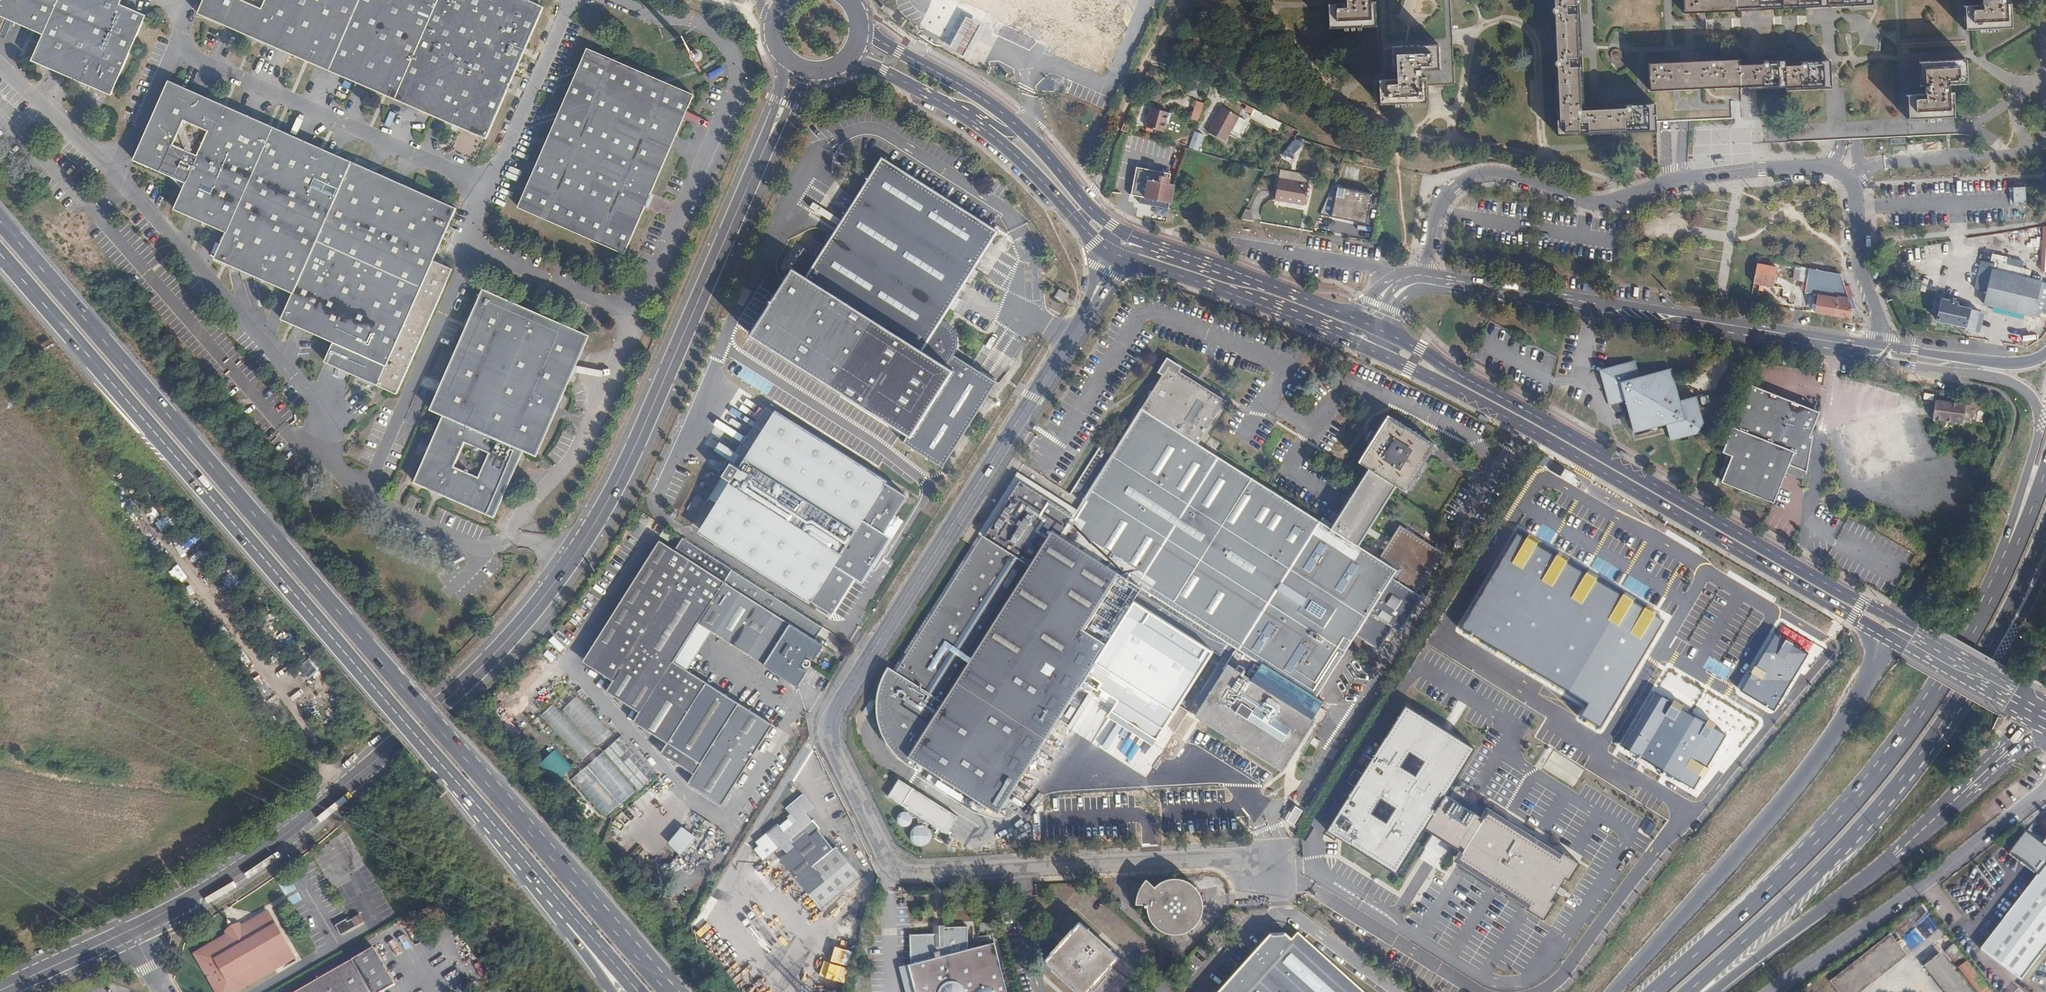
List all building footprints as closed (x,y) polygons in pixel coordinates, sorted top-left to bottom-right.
[(44,34),(33,60),(112,95),(146,15),(121,4),(123,0),(0,0),(0,14),(44,34)] [(199,13),(487,139),(543,7),(526,0),(204,0),(199,13)] [(1128,0),(949,0),(948,2),(1059,44),(1055,57),(1103,76),(1121,28),(1118,27),(1128,0)] [(1328,5),(1329,30),(1376,28),(1375,3),(1370,3),(1370,0),(1347,0),(1347,5),(1328,5)] [(1555,86),(1558,135),(1655,131),(1655,105),(1583,107),(1578,0),(1551,0),(1555,86)] [(1687,13),(1824,7),(1875,5),(1875,0),(1687,0),(1687,13)] [(1965,31),(2012,29),(2011,5),(2006,5),(2006,0),(1984,0),(1984,6),(1964,7),(1965,31)] [(966,17),(949,48),(964,56),(980,25),(966,17)] [(1398,80),(1379,81),(1380,106),(1425,104),(1424,87),(1424,79),(1419,79),(1419,71),(1439,70),(1438,46),(1391,48),(1393,72),(1398,72),(1398,80)] [(694,96),(588,49),(518,207),(624,254),(694,96)] [(1785,64),(1785,60),(1739,62),(1739,60),(1649,64),(1650,90),(1741,87),(1741,89),(1786,88),(1786,90),(1831,88),(1830,62),(1785,64)] [(1909,95),(1910,120),(1955,118),(1954,93),(1949,93),(1948,86),(1968,85),(1967,61),(1919,62),(1920,87),(1925,87),(1926,95),(1909,95)] [(315,357),(396,396),(451,269),(433,261),(456,208),(169,82),(135,159),(186,182),(175,208),(227,231),(215,258),(235,266),(293,292),(281,318),(323,337),(315,357)] [(1197,120),(1203,104),(1197,101),(1190,117),(1197,120)] [(1733,102),(1688,103),(1689,120),(1734,119),(1733,102)] [(1147,126),(1163,131),(1166,123),(1169,112),(1153,106),(1147,126)] [(1239,117),(1222,108),(1209,131),(1226,140),(1239,117)] [(1197,151),(1203,135),(1195,132),(1189,148),(1197,151)] [(1304,142),(1296,140),(1290,149),(1297,152),(1304,142)] [(997,232),(882,158),(819,257),(801,246),(786,268),(790,271),(750,334),(908,433),(903,442),(944,467),(997,383),(954,356),(956,352),(957,348),(958,343),(957,337),(955,332),(953,328),(948,323),(944,321),(941,319),(973,269),(962,262),(978,237),(989,244),(997,232)] [(1171,173),(1141,167),(1135,194),(1144,196),(1155,199),(1170,202),(1174,185),(1169,184),(1170,179),(1171,173)] [(1304,206),(1307,184),(1277,179),(1274,200),(1304,206)] [(1374,195),(1339,187),(1331,217),(1366,225),(1374,195)] [(1143,203),(1168,208),(1170,202),(1155,199),(1144,196),(1143,203)] [(2041,268),(2041,278),(2045,278),(2045,228),(2043,228),(2042,243),(2033,242),(2032,268),(2041,268)] [(962,262),(973,269),(989,244),(978,237),(962,262)] [(1973,290),(1987,293),(1991,272),(1992,265),(1979,263),(1973,290)] [(1776,268),(1760,265),(1757,265),(1753,284),(1772,288),(1776,268)] [(1804,282),(1807,268),(1794,266),(1792,279),(1804,282)] [(1851,307),(1838,274),(1807,268),(1804,282),(1802,293),(1836,298),(1834,306),(1834,311),(1830,310),(1829,316),(1850,319),(1851,307)] [(1987,293),(1984,305),(2033,315),(2040,282),(1991,272),(1987,293)] [(2040,282),(2033,315),(2045,318),(2045,283),(2040,282)] [(444,415),(416,482),(494,517),(524,450),(536,456),(589,337),(482,290),(431,409),(444,415)] [(1069,296),(1059,290),(1055,298),(1064,304),(1069,296)] [(1957,303),(1943,300),(1937,321),(1946,324),(1945,326),(1965,331),(1965,330),(1974,332),(1979,313),(1956,307),(1957,303)] [(300,344),(297,352),(307,357),(311,348),(300,344)] [(1599,371),(1609,405),(1625,402),(1633,434),(1666,426),(1671,441),(1696,435),(1704,424),(1696,397),(1680,401),(1671,369),(1640,377),(1636,360),(1599,371)] [(908,757),(997,813),(1134,599),(1221,655),(1229,642),(1238,648),(1229,662),(1228,663),(1195,715),(1283,771),(1316,720),(1252,679),(1262,664),(1315,699),(1356,635),(1379,650),(1393,628),(1401,632),(1424,597),(1416,592),(1436,560),(1435,551),(1407,532),(1396,535),(1380,559),(1358,545),(1397,485),(1406,491),(1436,446),(1390,416),(1361,462),(1389,480),(1350,540),(1198,443),(1225,401),(1170,365),(1064,533),(1033,512),(1028,514),(1012,539),(987,523),(893,670),(943,702),(908,757)] [(1817,413),(1746,386),(1721,452),(1731,455),(1721,481),(1773,501),(1787,463),(1805,469),(1809,445),(1805,443),(1812,424),(1817,413)] [(1971,406),(1934,400),(1931,419),(1960,423),(1961,420),(1968,421),(1971,406)] [(695,522),(716,536),(729,515),(722,511),(728,501),(843,572),(870,528),(741,449),(721,481),(701,468),(681,499),(701,512),(695,522)] [(1018,484),(1037,495),(1040,489),(1021,478),(1018,484)] [(814,638),(822,627),(682,537),(673,550),(602,659),(599,657),(595,664),(614,677),(607,688),(640,710),(634,719),(667,741),(660,752),(693,773),(687,783),(721,804),(772,725),(686,670),(673,662),(698,624),(711,632),(797,686),(806,672),(797,665),(804,653),(814,659),(823,645),(814,638)] [(1518,539),(1462,630),(1587,706),(1579,718),(1601,731),(1664,628),(1518,539)] [(602,659),(673,550),(659,541),(583,657),(595,664),(599,657),(602,659)] [(686,670),(711,632),(698,624),(673,662),(686,670)] [(1778,627),(1742,690),(1780,712),(1815,648),(1778,627)] [(298,668),(311,686),(324,676),(310,658),(298,668)] [(597,746),(611,733),(578,695),(563,709),(597,746)] [(581,760),(594,748),(554,704),(541,716),(581,760)] [(1475,748),(1407,704),(1327,829),(1396,873),(1425,828),(1463,852),(1458,860),(1531,905),(1529,910),(1545,920),(1555,903),(1551,899),(1556,891),(1562,894),(1563,895),(1565,894),(1565,893),(1566,891),(1565,890),(1560,886),(1565,877),(1570,880),(1580,863),(1563,853),(1561,856),(1489,811),(1484,818),(1446,793),(1475,748)] [(622,736),(572,777),(606,818),(656,777),(622,736)] [(541,765),(556,779),(567,768),(552,754),(541,765)] [(897,780),(886,801),(948,834),(959,814),(897,780)] [(780,857),(821,909),(860,877),(835,847),(812,866),(792,842),(804,833),(809,837),(820,828),(813,820),(811,821),(805,814),(813,807),(802,794),(785,808),(795,821),(783,831),(777,824),(765,834),(768,838),(754,849),(764,860),(782,846),(787,852),(780,857)] [(668,842),(680,853),(694,837),(682,827),(668,842)] [(2045,948),(2045,840),(2043,844),(2026,831),(2012,849),(2041,873),(1981,949),(2021,980),(2045,948)] [(1411,855),(1419,859),(1428,839),(1420,836),(1411,855)] [(1190,927),(1194,925),(1197,922),(1199,918),(1201,914),(1202,910),(1203,906),(1203,905),(1201,899),(1200,893),(1198,889),(1194,885),(1190,882),(1186,880),(1181,878),(1176,878),(1171,878),(1167,879),(1162,880),(1158,883),(1154,886),(1147,879),(1144,882),(1141,887),(1139,893),(1138,898),(1137,904),(1147,905),(1148,910),(1150,915),(1152,919),(1155,923),(1158,926),(1162,929),(1167,930),(1172,931),(1176,932),(1181,931),(1186,930),(1190,927)] [(293,959),(266,912),(240,928),(227,935),(194,954),(215,991),(236,991),(293,959)] [(350,929),(363,922),(359,915),(346,922),(350,929)] [(1078,991),(1088,991),(1120,956),(1080,920),(1043,961),(1078,991)] [(346,922),(336,928),(340,935),(350,929),(346,922)] [(990,922),(980,923),(981,931),(991,930),(990,922)] [(225,932),(227,935),(240,928),(238,924),(225,932)] [(994,942),(968,948),(967,926),(943,927),(942,933),(910,935),(911,964),(909,965),(916,991),(1007,991),(994,942)] [(1371,928),(1366,936),(1381,945),(1386,937),(1371,928)] [(1357,985),(1298,932),(1292,938),(1285,931),(1272,932),(1227,982),(1217,991),(1365,991),(1357,985)] [(1839,991),(1860,991),(1906,955),(1891,936),(1831,982),(1839,991)] [(1953,945),(1946,951),(1956,963),(1963,957),(1953,945)] [(394,985),(372,948),(297,991),(382,991),(394,985)] [(1926,966),(1947,991),(1971,991),(1942,954),(1926,966)] [(1978,991),(1990,991),(1967,962),(1960,968),(1978,991)]
